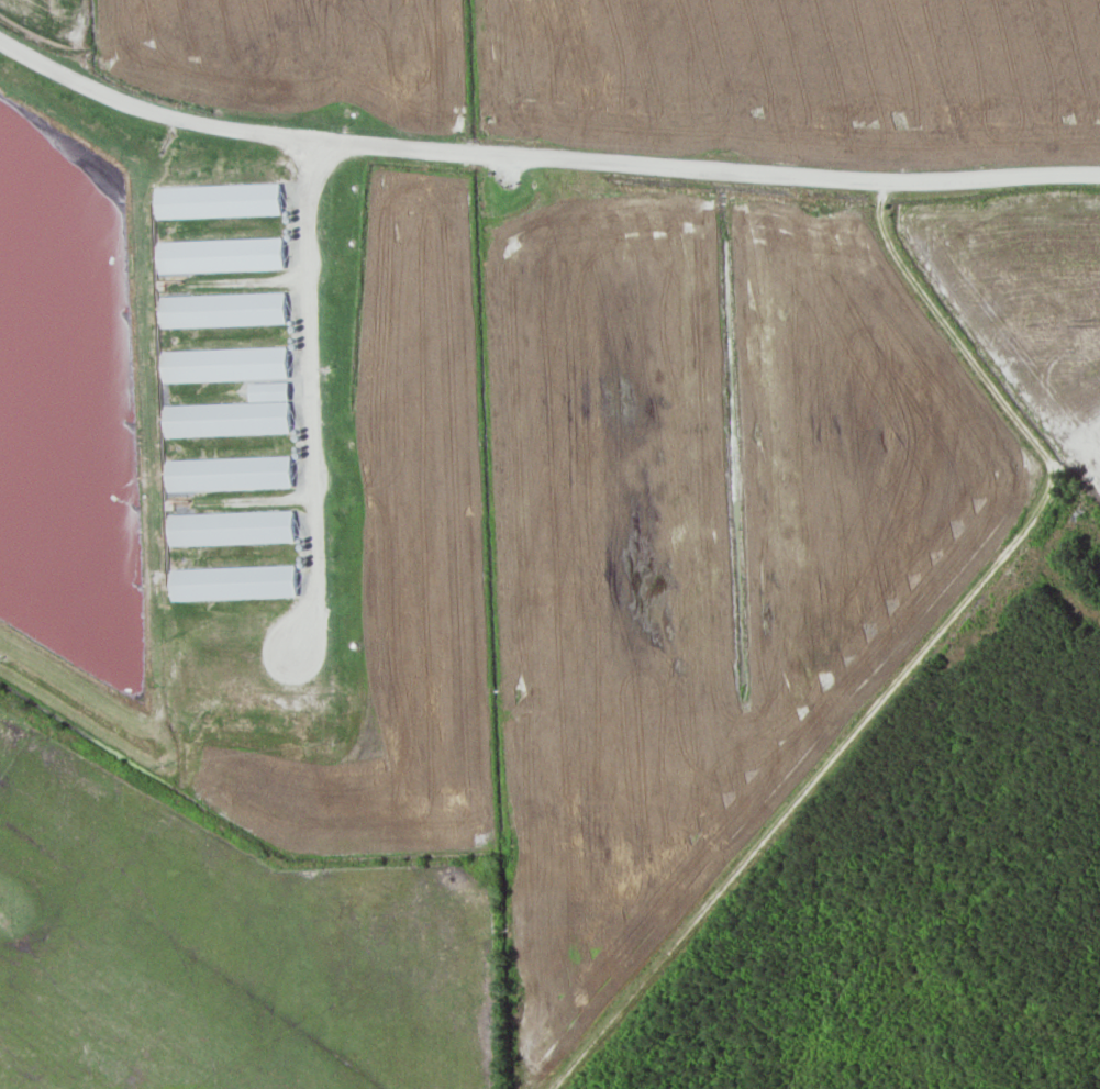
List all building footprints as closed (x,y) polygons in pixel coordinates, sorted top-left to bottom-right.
[(152,187),(153,218),(281,212),(280,181),(152,187)] [(154,241),(155,271),(284,266),(282,235),(154,241)] [(157,296),(158,326),(287,321),(286,290),(157,296)] [(156,352),(157,382),(286,377),(285,346),(156,352)] [(247,384),(247,399),(285,397),(284,382),(247,384)] [(157,404),(158,435),(287,430),(286,399),(157,404)] [(160,460),(162,491),(290,486),(289,455),(160,460)] [(162,514),(163,545),(291,540),(290,509),(162,514)] [(164,568),(165,599),(293,593),(292,563),(164,568)]
